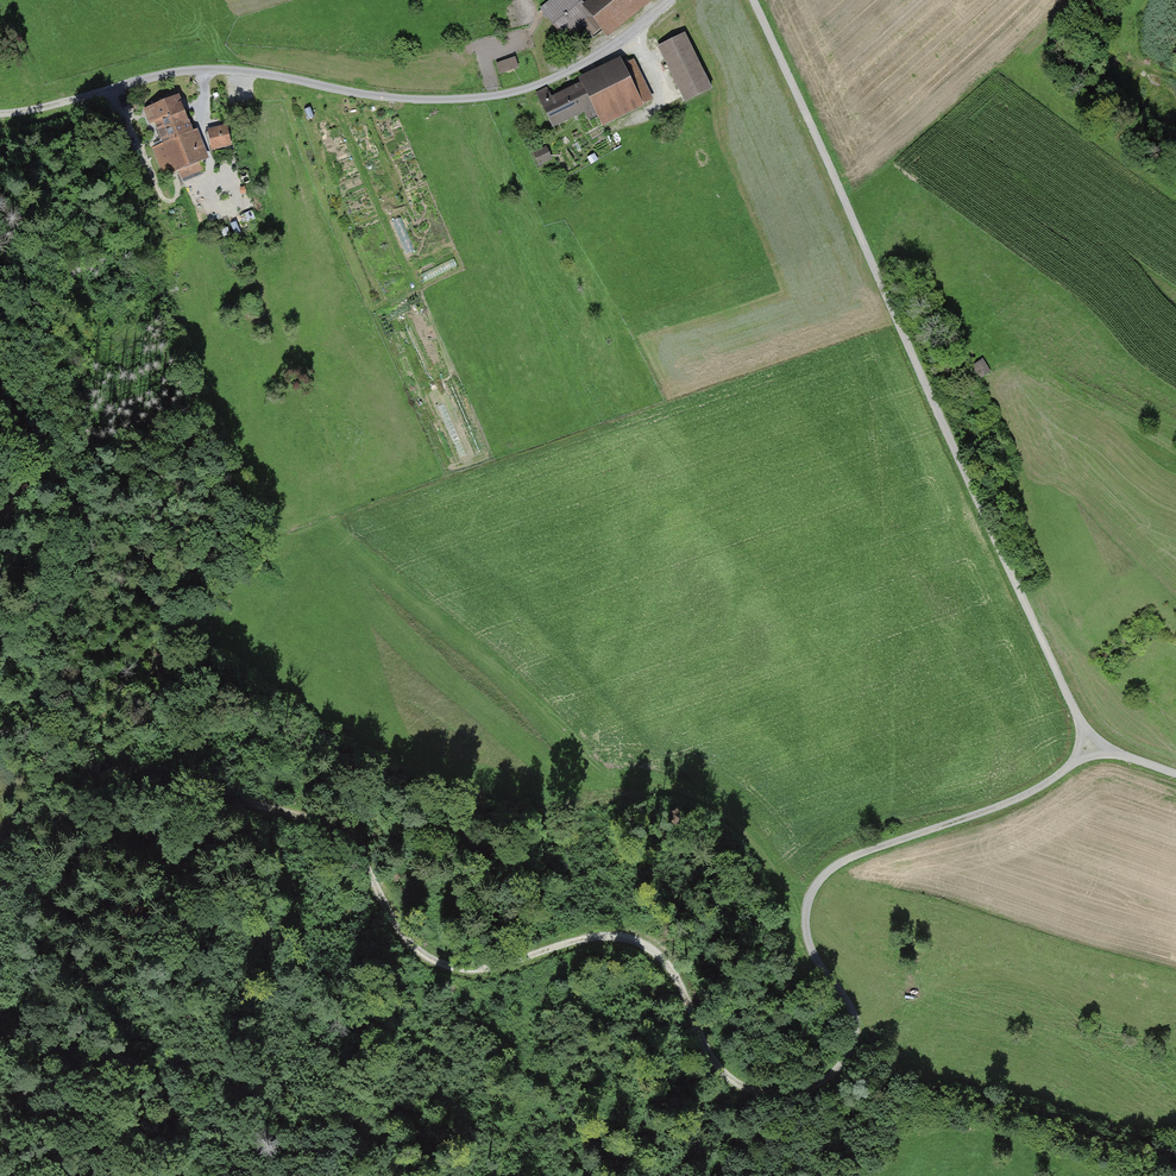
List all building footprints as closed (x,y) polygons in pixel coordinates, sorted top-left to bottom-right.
[(540,7),(568,40),(598,15),(585,1),(586,0),(548,0),(540,7)] [(608,27),(639,0),(586,0),(585,1),(608,27)] [(685,104),(712,90),(684,34),(657,48),(685,104)] [(604,120),(655,96),(632,49),(581,73),(595,101),(604,120)] [(495,64),(498,76),(517,70),(514,59),(495,64)] [(538,94),(552,122),(595,101),(581,73),(538,94)] [(173,177),(210,161),(179,92),(142,108),(173,177)] [(236,148),(225,121),(201,130),(212,157),(236,148)] [(534,146),(543,164),(559,157),(551,138),(534,146)] [(215,311),(219,331),(227,330),(223,309),(215,311)] [(972,381),(992,374),(987,360),(967,367),(972,381)]
